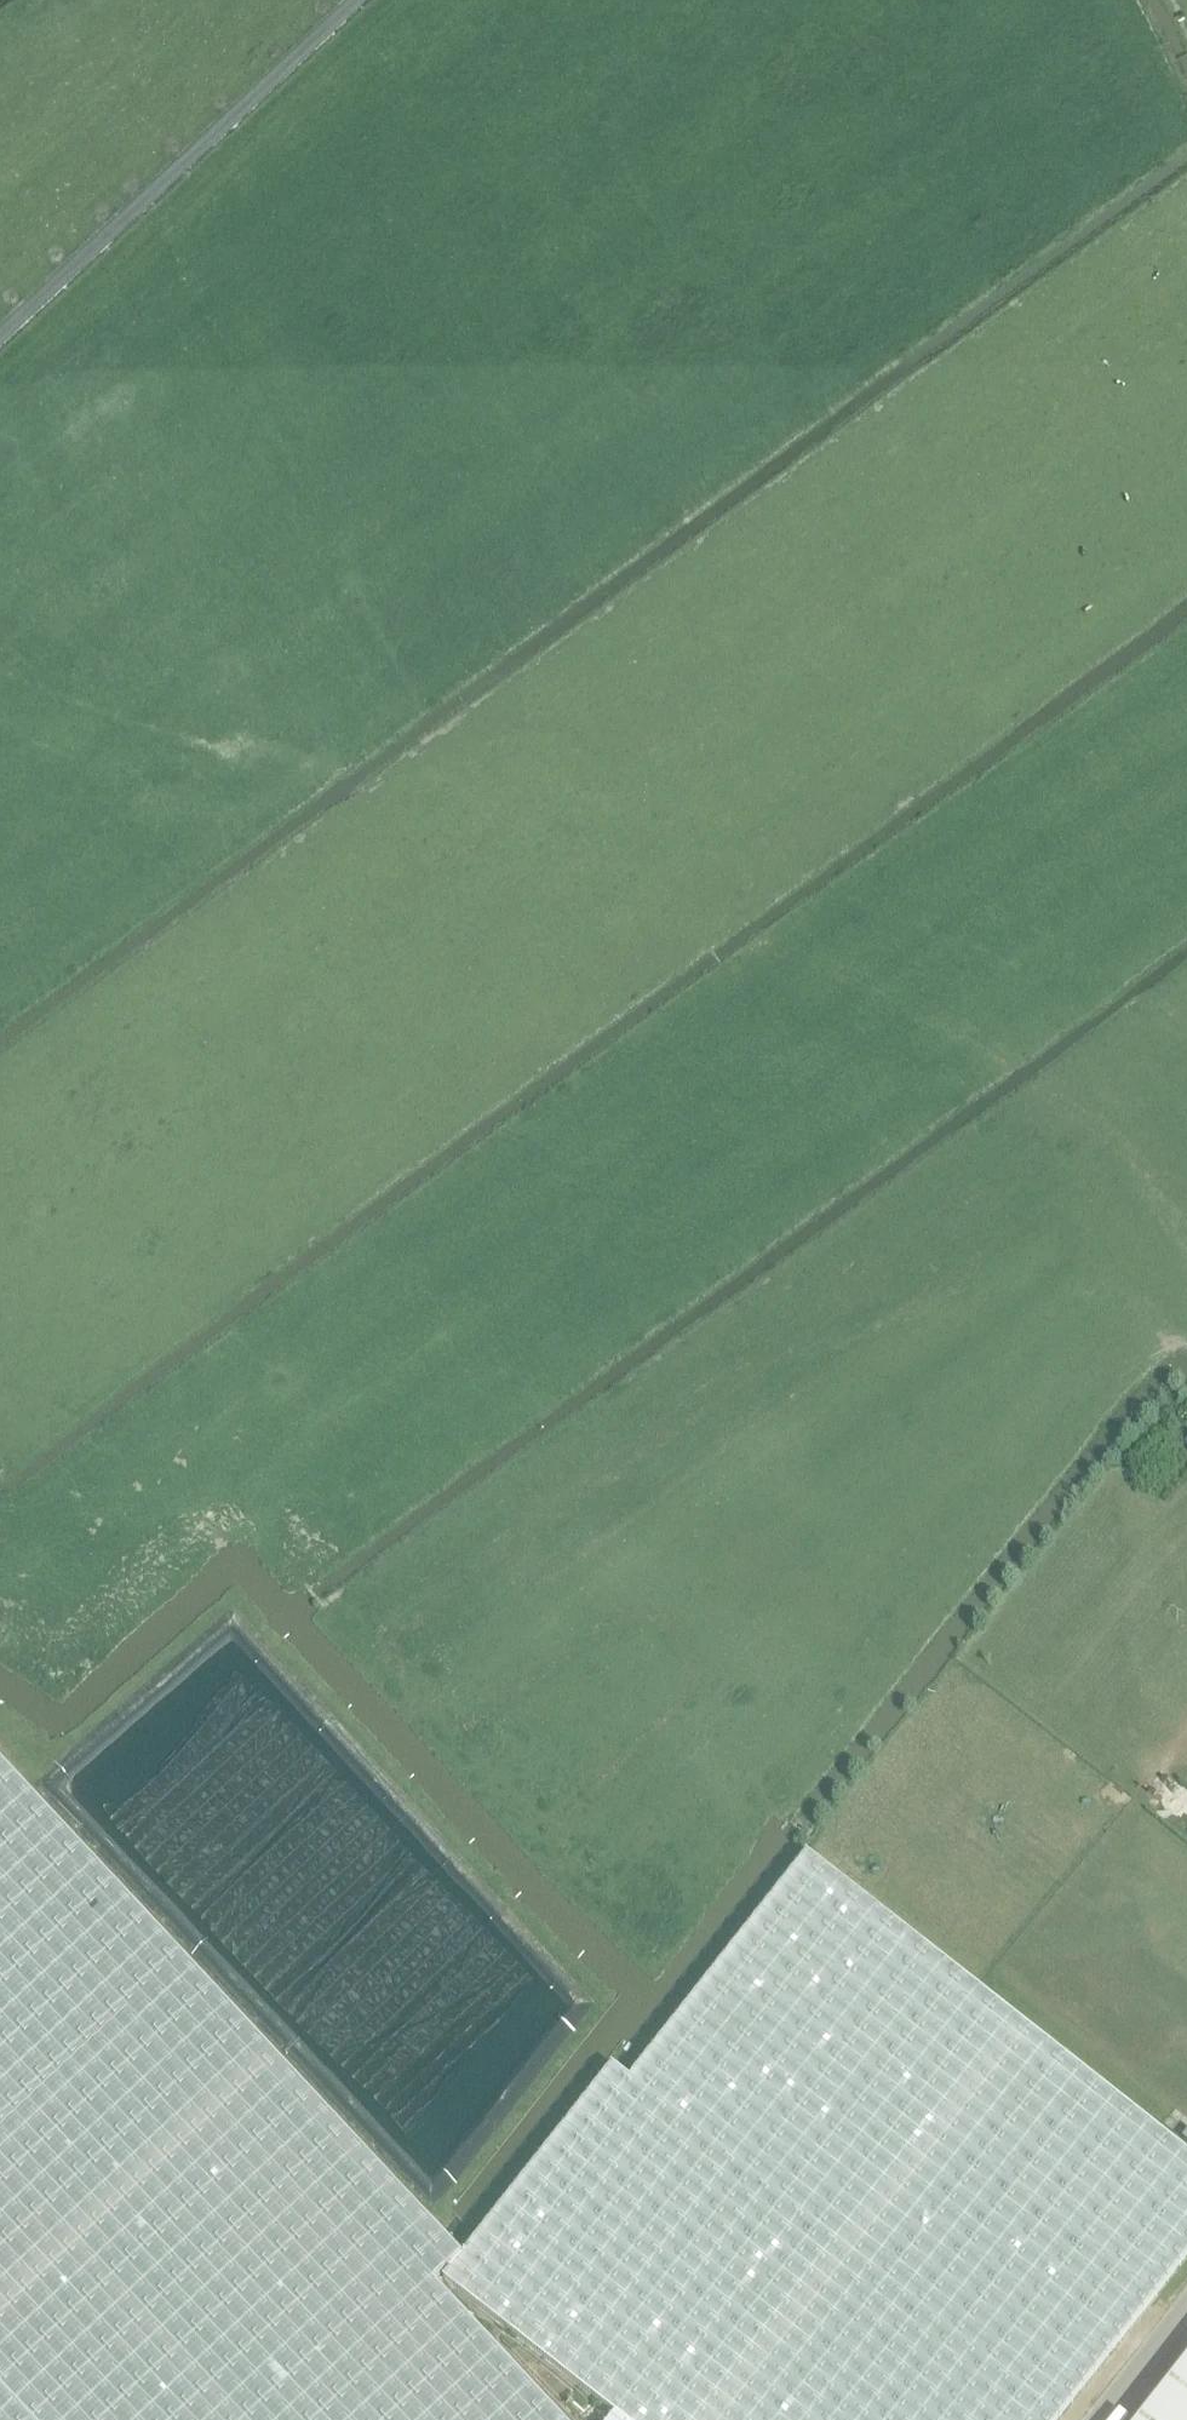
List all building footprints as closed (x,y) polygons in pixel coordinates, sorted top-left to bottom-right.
[(106,1982),(409,2315),(461,2253),(0,1764),(0,2079),(106,1982)] [(439,2282),(611,2416),(608,2419),(1054,2419),(1186,2249),(1186,2155),(801,1854),(677,2012),(624,2080),(607,2067),(439,2282)] [(0,2079),(0,2405),(14,2419),(561,2419),(436,2286),(409,2315),(106,1982),(0,2079)] [(1138,2419),(1186,2419),(1186,2357),(1138,2419)] [(0,2405),(0,2419),(14,2419),(0,2405)]
